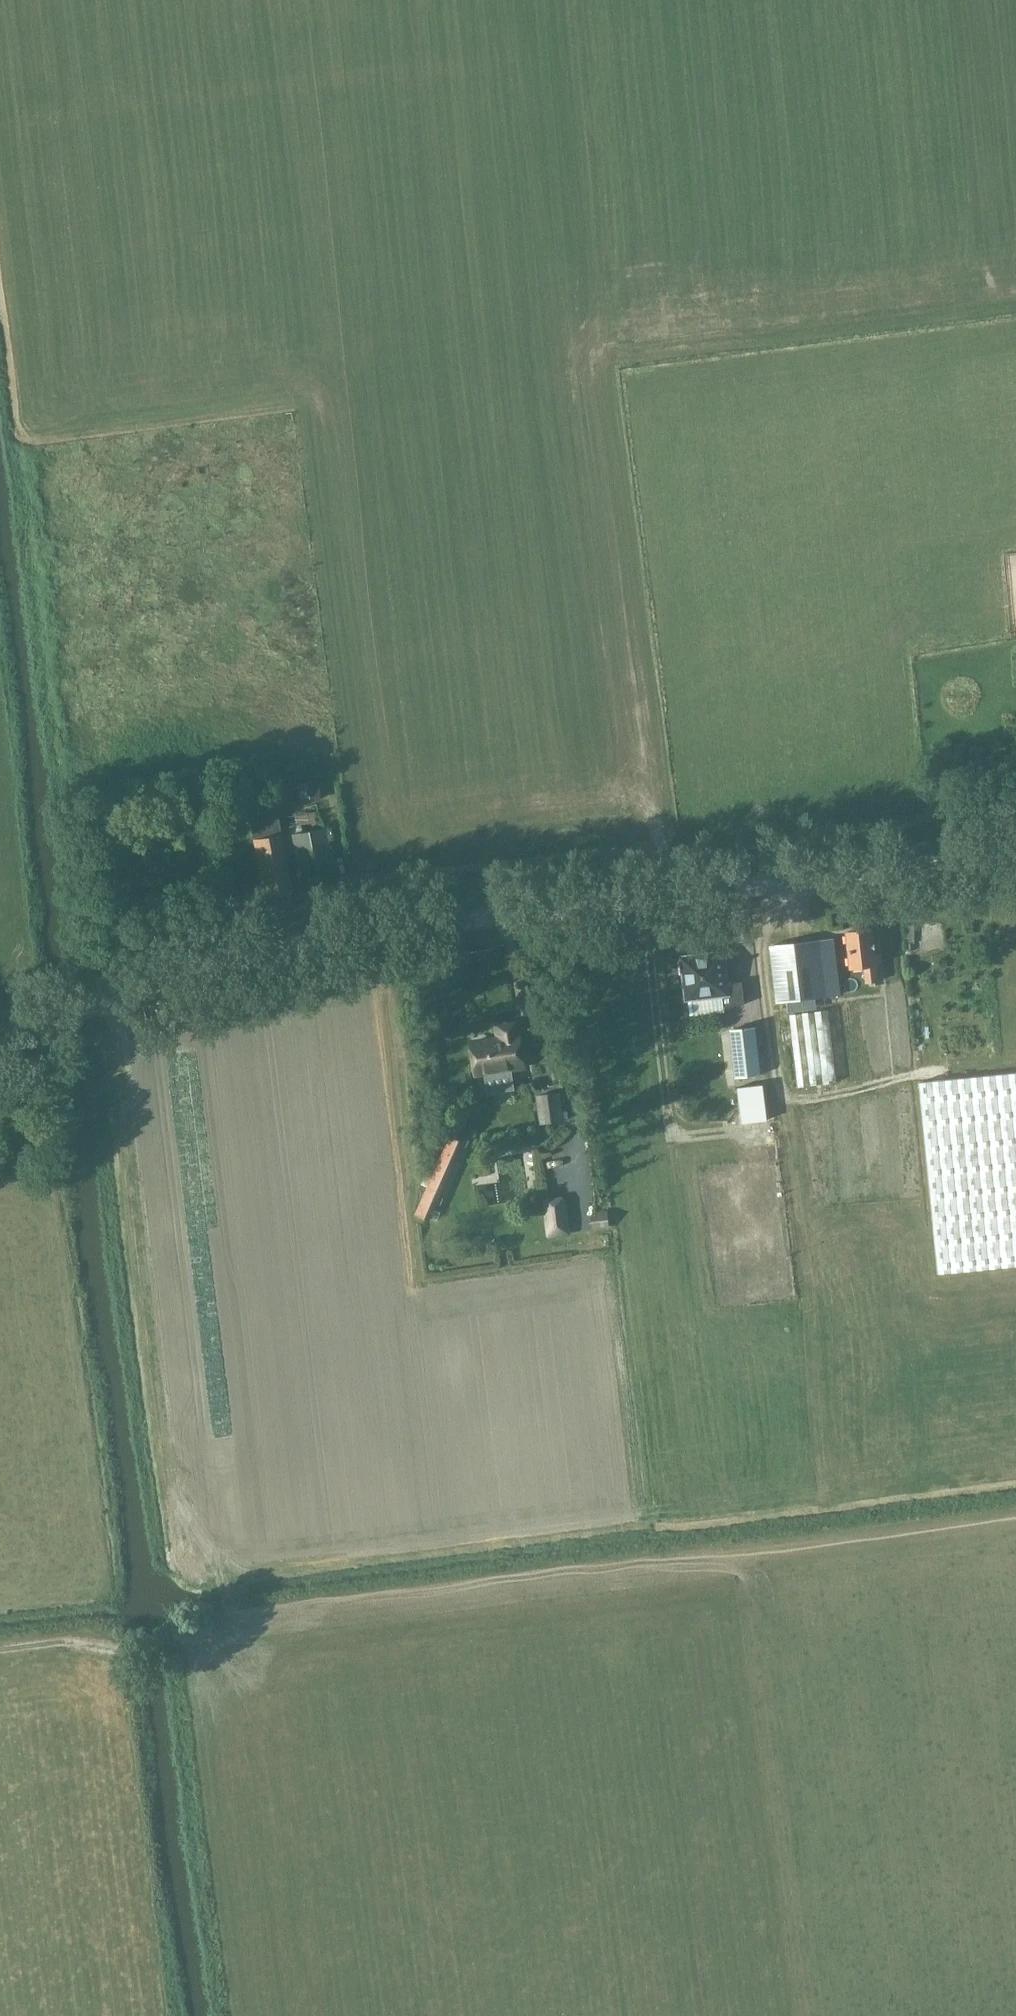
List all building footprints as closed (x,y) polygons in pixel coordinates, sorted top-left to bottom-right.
[(291,889),(281,837),(287,836),(283,815),(258,820),(258,823),(253,824),(255,839),(252,839),(262,894),(291,889)] [(301,881),(333,875),(324,828),(291,834),(291,836),(285,838),(287,848),(294,847),(301,881)] [(865,985),(878,983),(872,931),(845,934),(849,970),(863,968),(865,985)] [(775,1004),(825,998),(819,942),(769,948),(775,1004)] [(723,953),(682,958),(680,961),(684,999),(687,1001),(721,997),(722,1008),(743,1006),(741,983),(727,985),(723,953)] [(798,1087),(836,1083),(827,1011),(789,1015),(798,1087)] [(494,1029),(496,1042),(497,1045),(488,1046),(488,1044),(470,1046),(475,1077),(484,1076),(486,1095),(511,1092),(508,1072),(522,1070),(516,1026),(494,1029)] [(759,1076),(754,1029),(729,1032),(734,1079),(759,1076)] [(1015,1267),(1015,1075),(922,1082),(937,1273),(1015,1267)] [(540,1124),(564,1121),(560,1093),(536,1096),(540,1124)] [(420,1184),(427,1187),(415,1214),(430,1221),(465,1142),(449,1135),(431,1177),(425,1174),(420,1184)] [(547,1237),(570,1235),(565,1196),(542,1199),(547,1237)]
